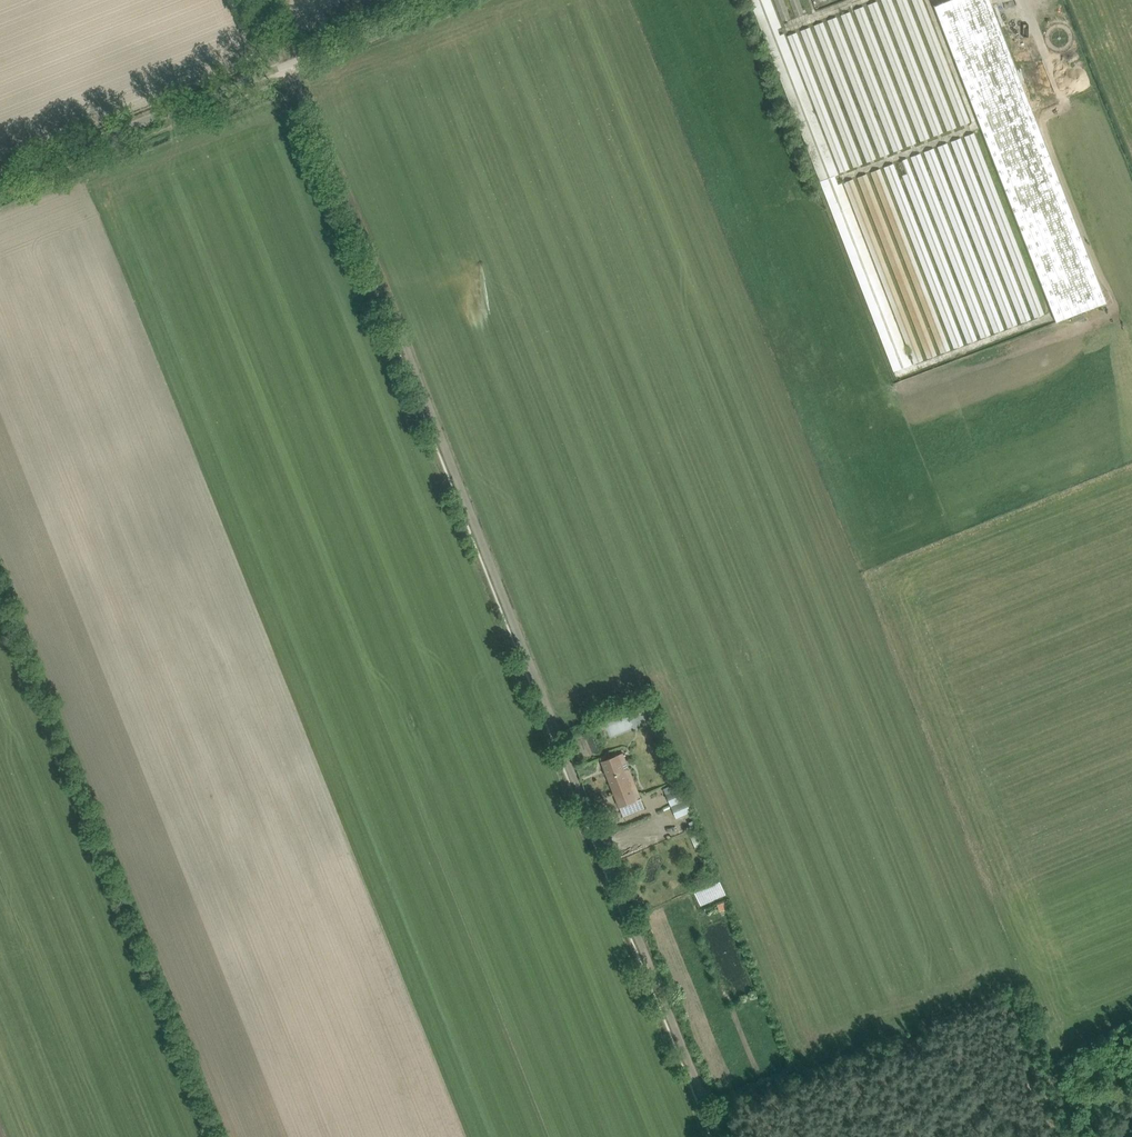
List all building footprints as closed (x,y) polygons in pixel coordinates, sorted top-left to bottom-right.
[(786,42),(771,0),(751,0),(764,36),(772,34),(769,27),(773,25),(780,44),(786,42)] [(803,12),(799,0),(791,0),(796,15),(803,12)] [(1056,321),(1106,302),(990,0),(950,0),(935,6),(1056,321)] [(874,315),(892,370),(927,359),(926,358),(950,350),(933,300),(921,304),(926,318),(915,321),(917,327),(908,330),(900,307),(874,315)] [(606,724),(611,736),(634,726),(629,714),(606,724)] [(600,718),(591,721),(595,730),(603,726),(600,718)] [(623,753),(619,755),(602,761),(623,816),(645,808),(629,769),(623,753)] [(663,788),(671,805),(686,798),(678,780),(669,784),(670,785),(663,788)]
